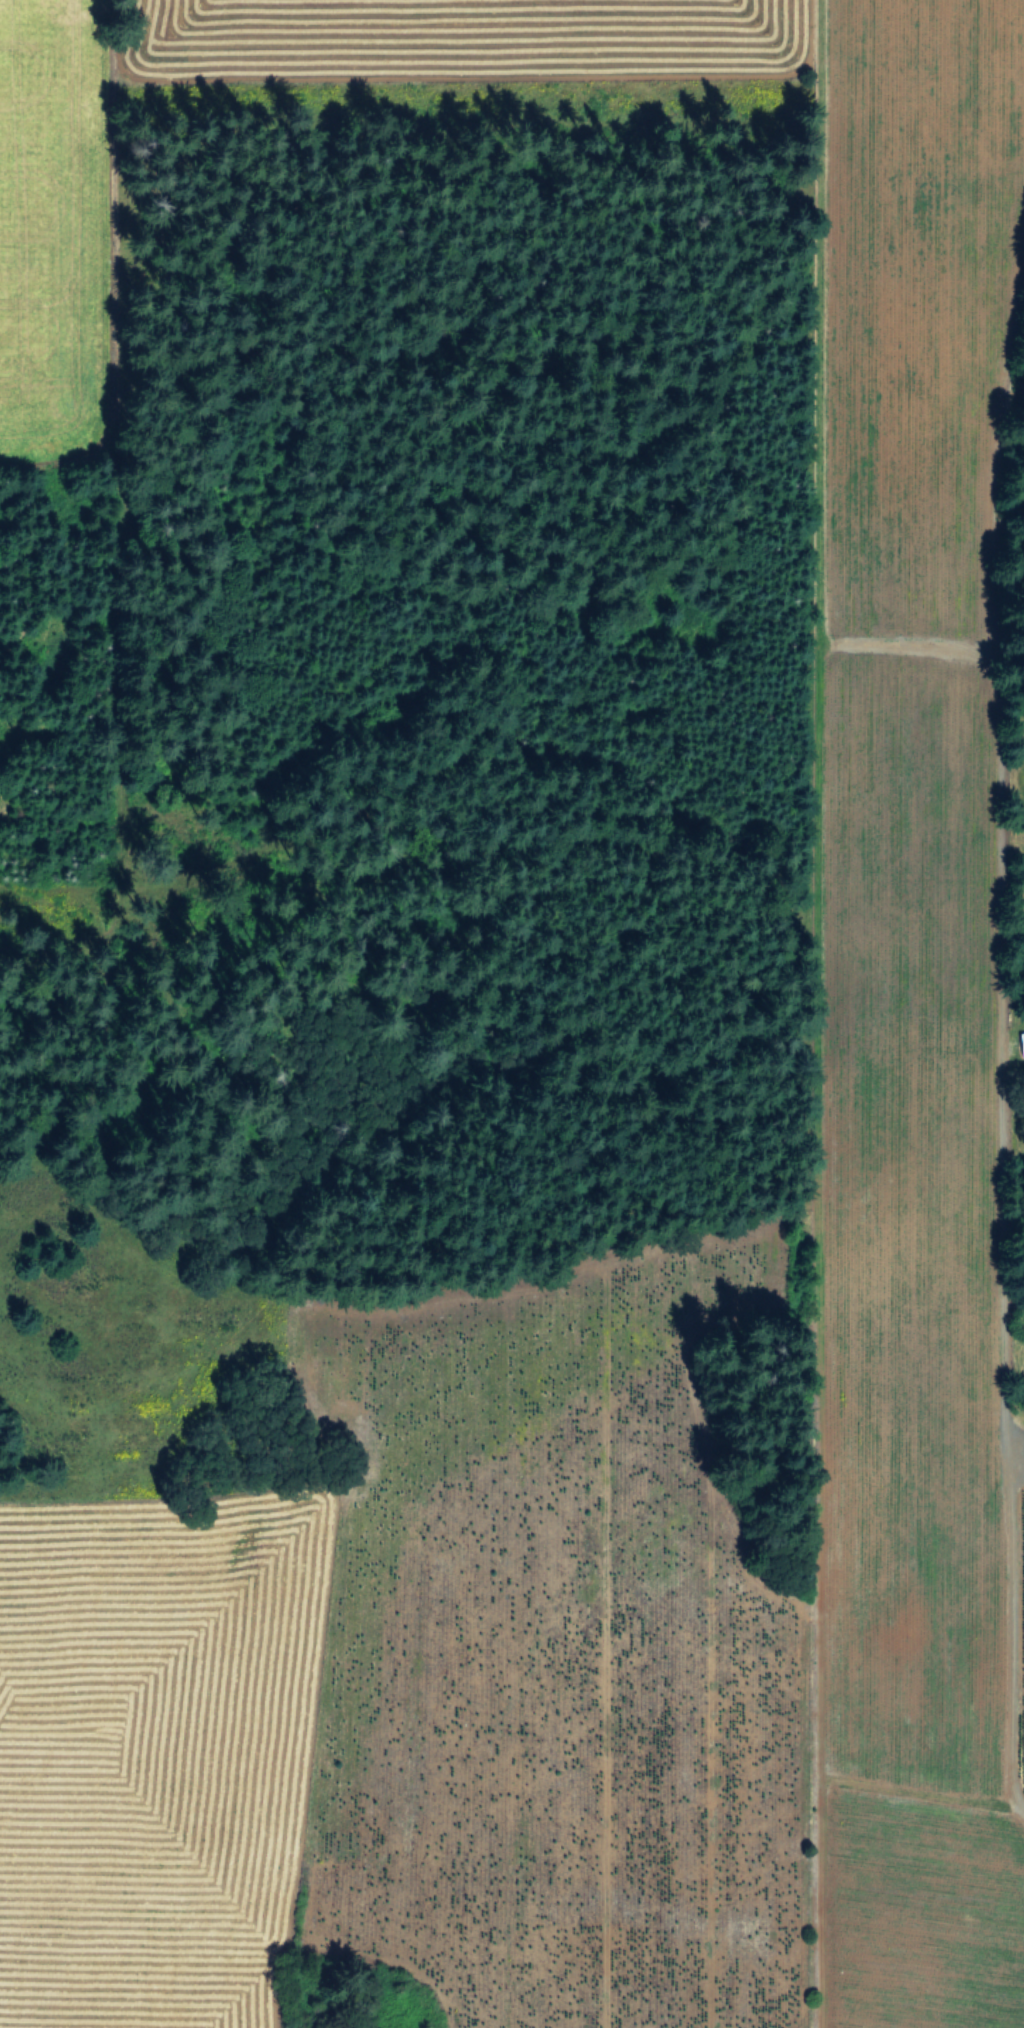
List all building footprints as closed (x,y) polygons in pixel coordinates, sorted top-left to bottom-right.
[(1023,1054),(1023,1031),(1016,1032),(1017,1054),(1023,1054)]
